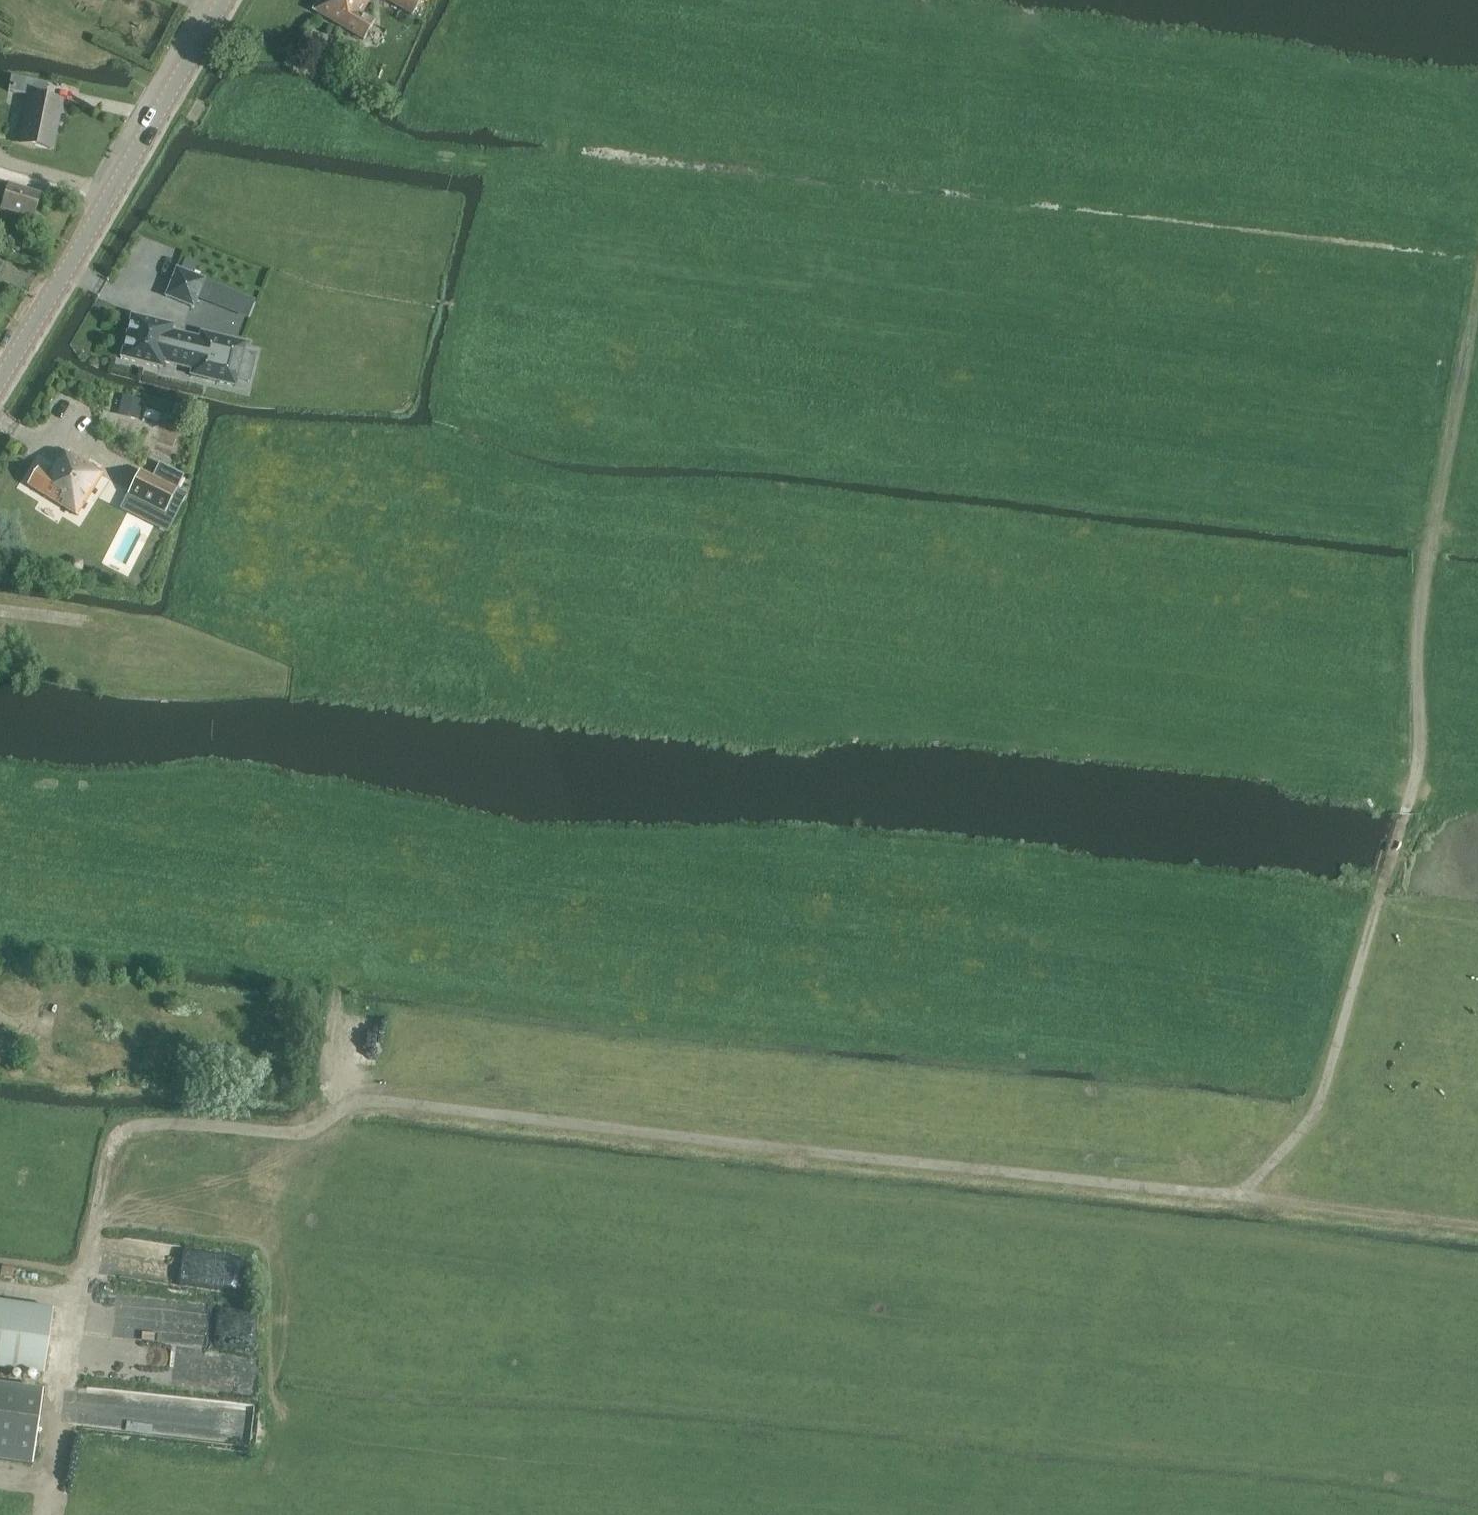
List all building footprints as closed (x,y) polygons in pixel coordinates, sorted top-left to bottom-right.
[(375,22),(362,15),(370,0),(319,0),(313,11),(364,41),(375,22)] [(421,0),(386,0),(412,15),(421,0)] [(48,84),(11,77),(4,75),(2,91),(8,92),(30,96),(20,144),(52,150),(62,102),(45,98),(48,84)] [(40,195),(8,185),(8,186),(0,183),(0,198),(4,200),(0,210),(32,220),(40,195)] [(205,280),(178,269),(167,296),(194,307),(205,280)] [(173,331),(132,321),(121,363),(162,374),(163,368),(192,376),(191,381),(235,393),(246,350),(202,339),(200,345),(171,337),(173,331)] [(140,416),(145,399),(120,392),(117,402),(129,406),(127,413),(140,416)] [(77,516),(104,474),(69,452),(62,464),(57,461),(49,474),(39,468),(28,485),(77,516)] [(160,462),(152,477),(139,471),(128,495),(165,514),(185,476),(160,462)] [(48,1375),(57,1310),(0,1302),(0,1368),(48,1375)] [(40,1464),(49,1408),(41,1407),(44,1388),(0,1382),(0,1458),(40,1464)]
